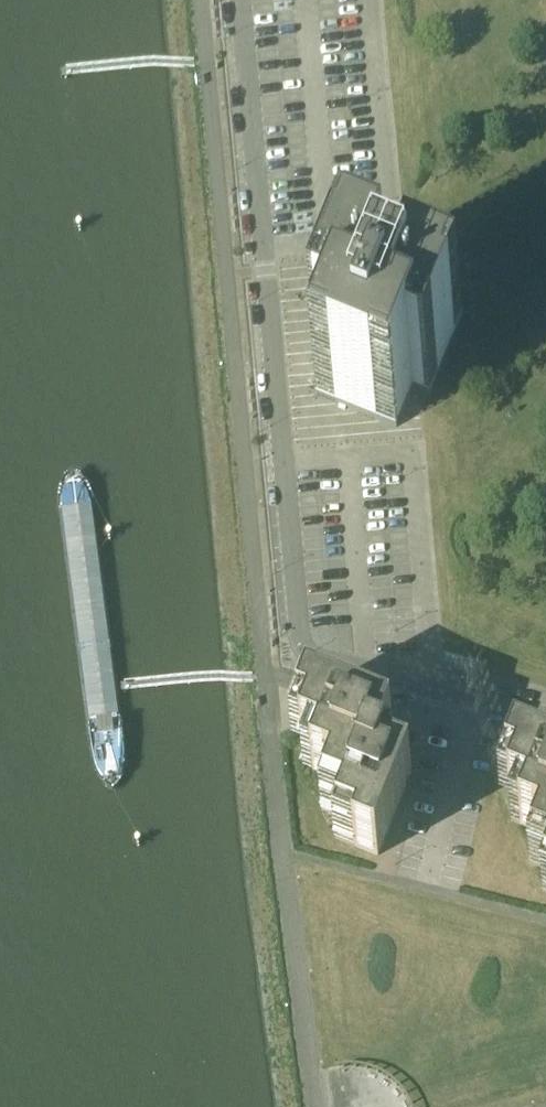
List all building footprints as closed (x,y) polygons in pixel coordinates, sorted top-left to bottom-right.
[(347,266),(314,347),(318,349),(325,352),(331,354),(315,394),(396,427),(412,387),(418,389),(430,394),(443,362),(462,313),(432,301),(420,296),(420,297),(411,293),(403,312),(390,307),(398,287),(388,284),(389,283),(384,281),(378,279),(358,271),(351,268),(347,266)] [(406,786),(411,771),(390,763),(394,753),(384,749),(393,727),(308,693),(299,717),(310,721),(301,742),(320,749),(312,770),(333,779),(324,800),(345,808),(337,827),(358,836),(354,846),(377,856),(406,786)] [(516,747),(507,771),(517,775),(509,796),(528,804),(520,824),(540,833),(532,854),(545,859),(545,759),(516,747)]
